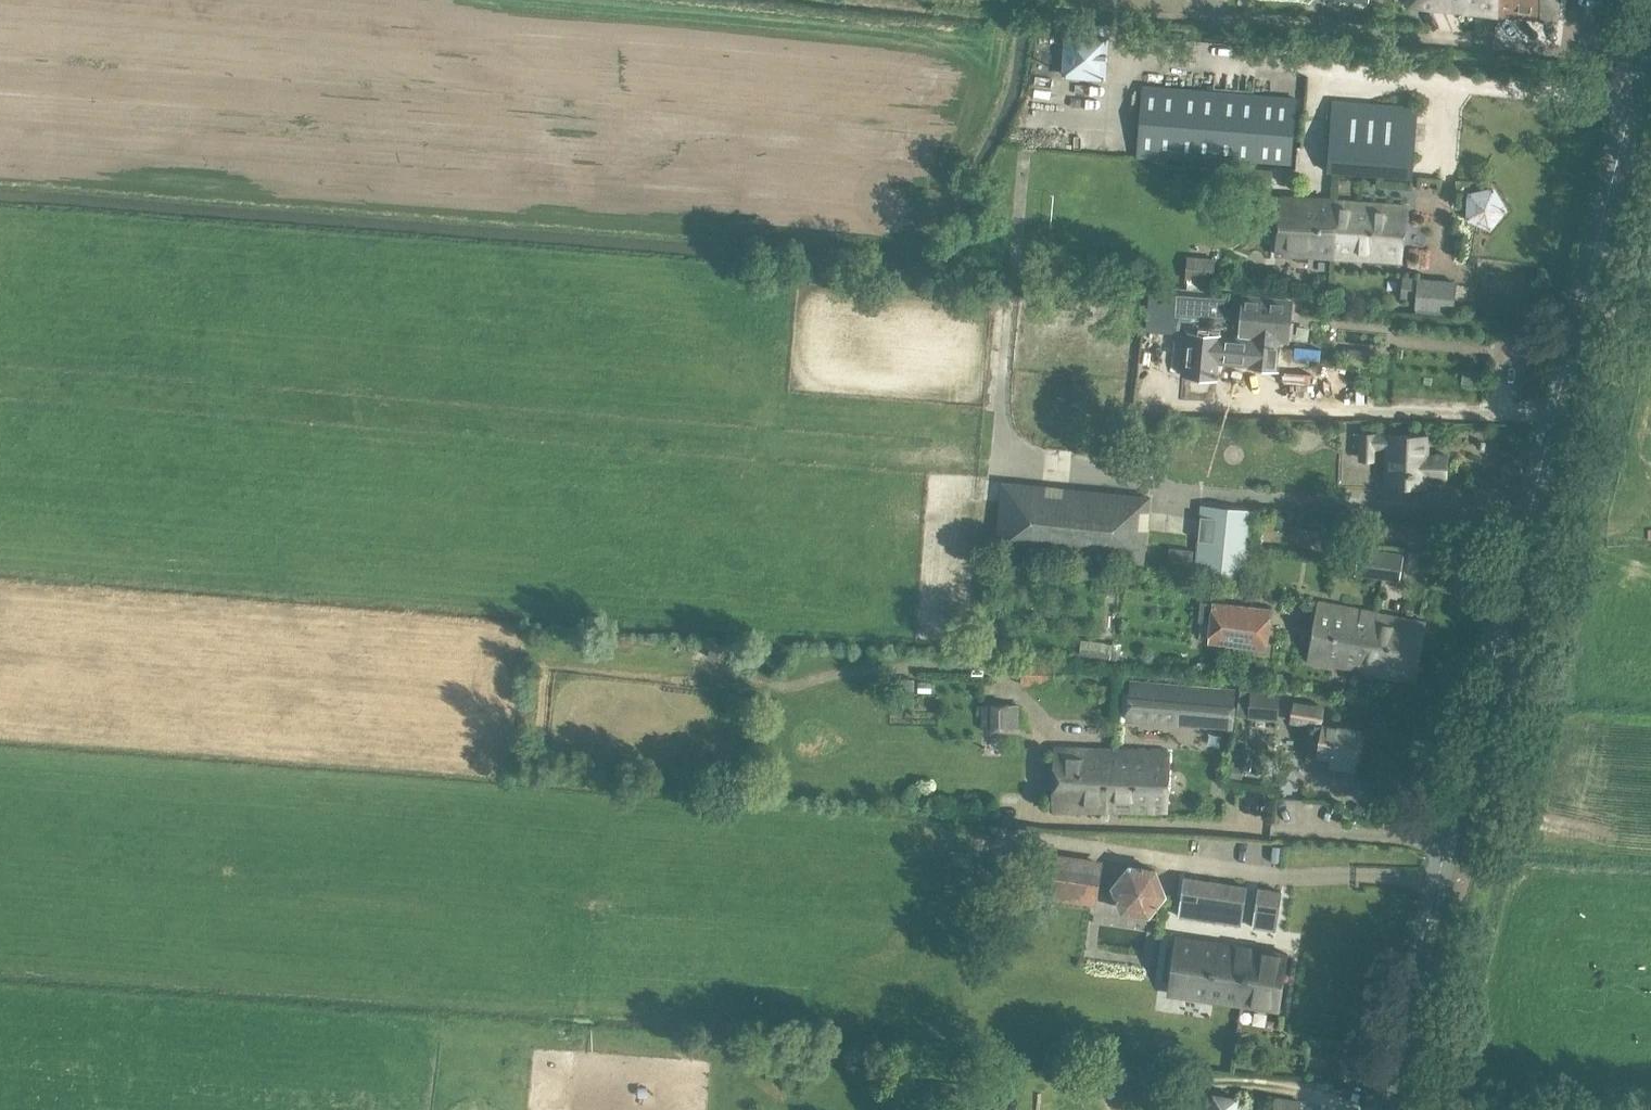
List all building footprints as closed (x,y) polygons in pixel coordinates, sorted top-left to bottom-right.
[(1494,0),(1409,0),(1409,6),(1492,14),(1494,0)] [(1560,21),(1562,0),(1494,0),(1492,14),(1560,21)] [(1065,33),(1062,77),(1107,81),(1110,36),(1107,36),(1068,33),(1065,33)] [(1143,86),(1138,157),(1254,166),(1255,161),(1291,164),(1297,99),(1143,86)] [(1327,173),(1411,179),(1417,110),(1332,103),(1327,173)] [(1334,202),(1282,198),(1277,256),(1335,259),(1337,225),(1332,225),(1334,202)] [(1332,225),(1337,225),(1335,259),(1403,263),(1409,208),(1334,202),(1332,225)] [(1216,258),(1187,256),(1185,279),(1213,281),(1216,258)] [(1454,311),(1456,283),(1420,280),(1417,308),(1454,311)] [(1178,296),(1176,329),(1206,331),(1207,318),(1225,319),(1226,300),(1178,296)] [(1238,342),(1252,343),(1250,365),(1276,367),(1278,339),(1288,340),(1293,340),(1292,339),(1294,324),(1294,322),(1290,321),(1292,300),(1245,296),(1242,296),(1238,337),(1239,337),(1238,342)] [(1218,362),(1250,365),(1252,343),(1238,342),(1239,337),(1223,336),(1222,341),(1188,338),(1184,375),(1217,378),(1218,362)] [(1386,485),(1427,487),(1427,477),(1447,478),(1448,455),(1428,455),(1429,436),(1388,435),(1362,434),(1361,447),(1388,448),(1386,485)] [(1003,482),(996,549),(1144,564),(1147,530),(1136,529),(1138,511),(1149,512),(1151,497),(1065,488),(1063,499),(1046,498),(1047,487),(1003,482)] [(1256,508),(1203,502),(1196,572),(1248,578),(1256,508)] [(1359,547),(1355,574),(1400,581),(1404,554),(1359,547)] [(1168,570),(1180,572),(1182,549),(1170,548),(1168,570)] [(1194,550),(1182,549),(1180,572),(1192,573),(1194,550)] [(1211,623),(1209,640),(1265,647),(1270,609),(1214,603),(1211,623)] [(1321,604),(1311,659),(1358,668),(1365,634),(1371,635),(1376,614),(1321,604)] [(1371,635),(1365,634),(1358,668),(1414,678),(1424,622),(1376,614),(1371,635)] [(1113,644),(1081,639),(1079,654),(1111,659),(1113,644)] [(1021,683),(1053,683),(1054,662),(1021,661),(1021,683)] [(1236,689),(1130,681),(1127,719),(1233,728),(1236,689)] [(1277,721),(1281,691),(1251,689),(1248,719),(1277,721)] [(1323,708),(1296,703),(1293,722),(1314,725),(1308,761),(1354,769),(1360,731),(1325,725),(1325,726),(1320,725),(1323,708)] [(1018,727),(1018,705),(981,705),(981,728),(1018,727)] [(1111,749),(1054,746),(1053,810),(1111,811),(1111,749)] [(1169,752),(1111,749),(1111,811),(1166,811),(1169,752)] [(1246,755),(1232,753),(1229,770),(1243,772),(1246,755)] [(1383,809),(1370,807),(1367,822),(1380,824),(1383,809)] [(1179,916),(1241,925),(1247,887),(1185,878),(1179,916)] [(1259,888),(1253,927),(1276,930),(1282,892),(1259,888)] [(1176,934),(1166,996),(1171,997),(1223,1005),(1243,1008),(1247,975),(1284,981),(1289,951),(1232,943),(1176,934)] [(1247,975),(1243,1008),(1280,1013),(1283,992),(1284,981),(1247,975)] [(1213,1094),(1210,1109),(1235,1109),(1237,1098),(1213,1094)] [(1273,1109),(1298,1109),(1300,1102),(1275,1098),(1273,1109)]
